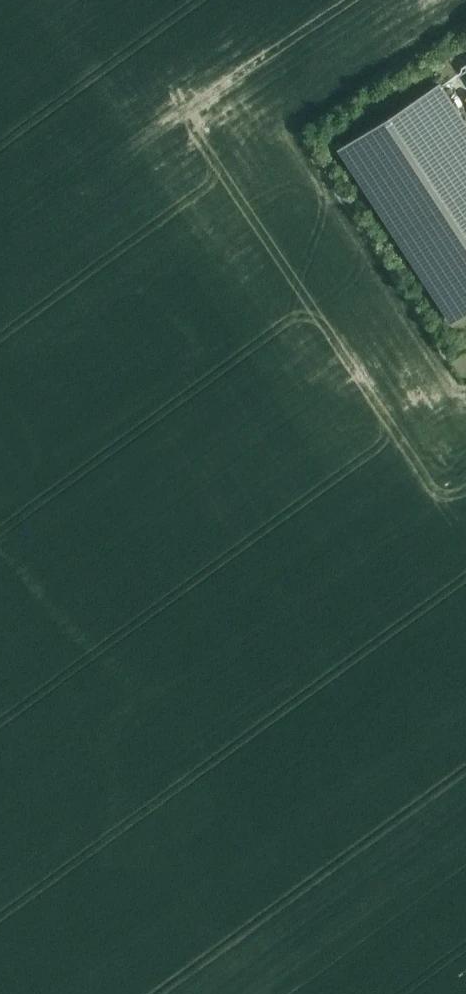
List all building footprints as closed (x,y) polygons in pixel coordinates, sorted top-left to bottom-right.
[(338,148),(453,324),(465,316),(465,121),(440,81),(338,148)]
